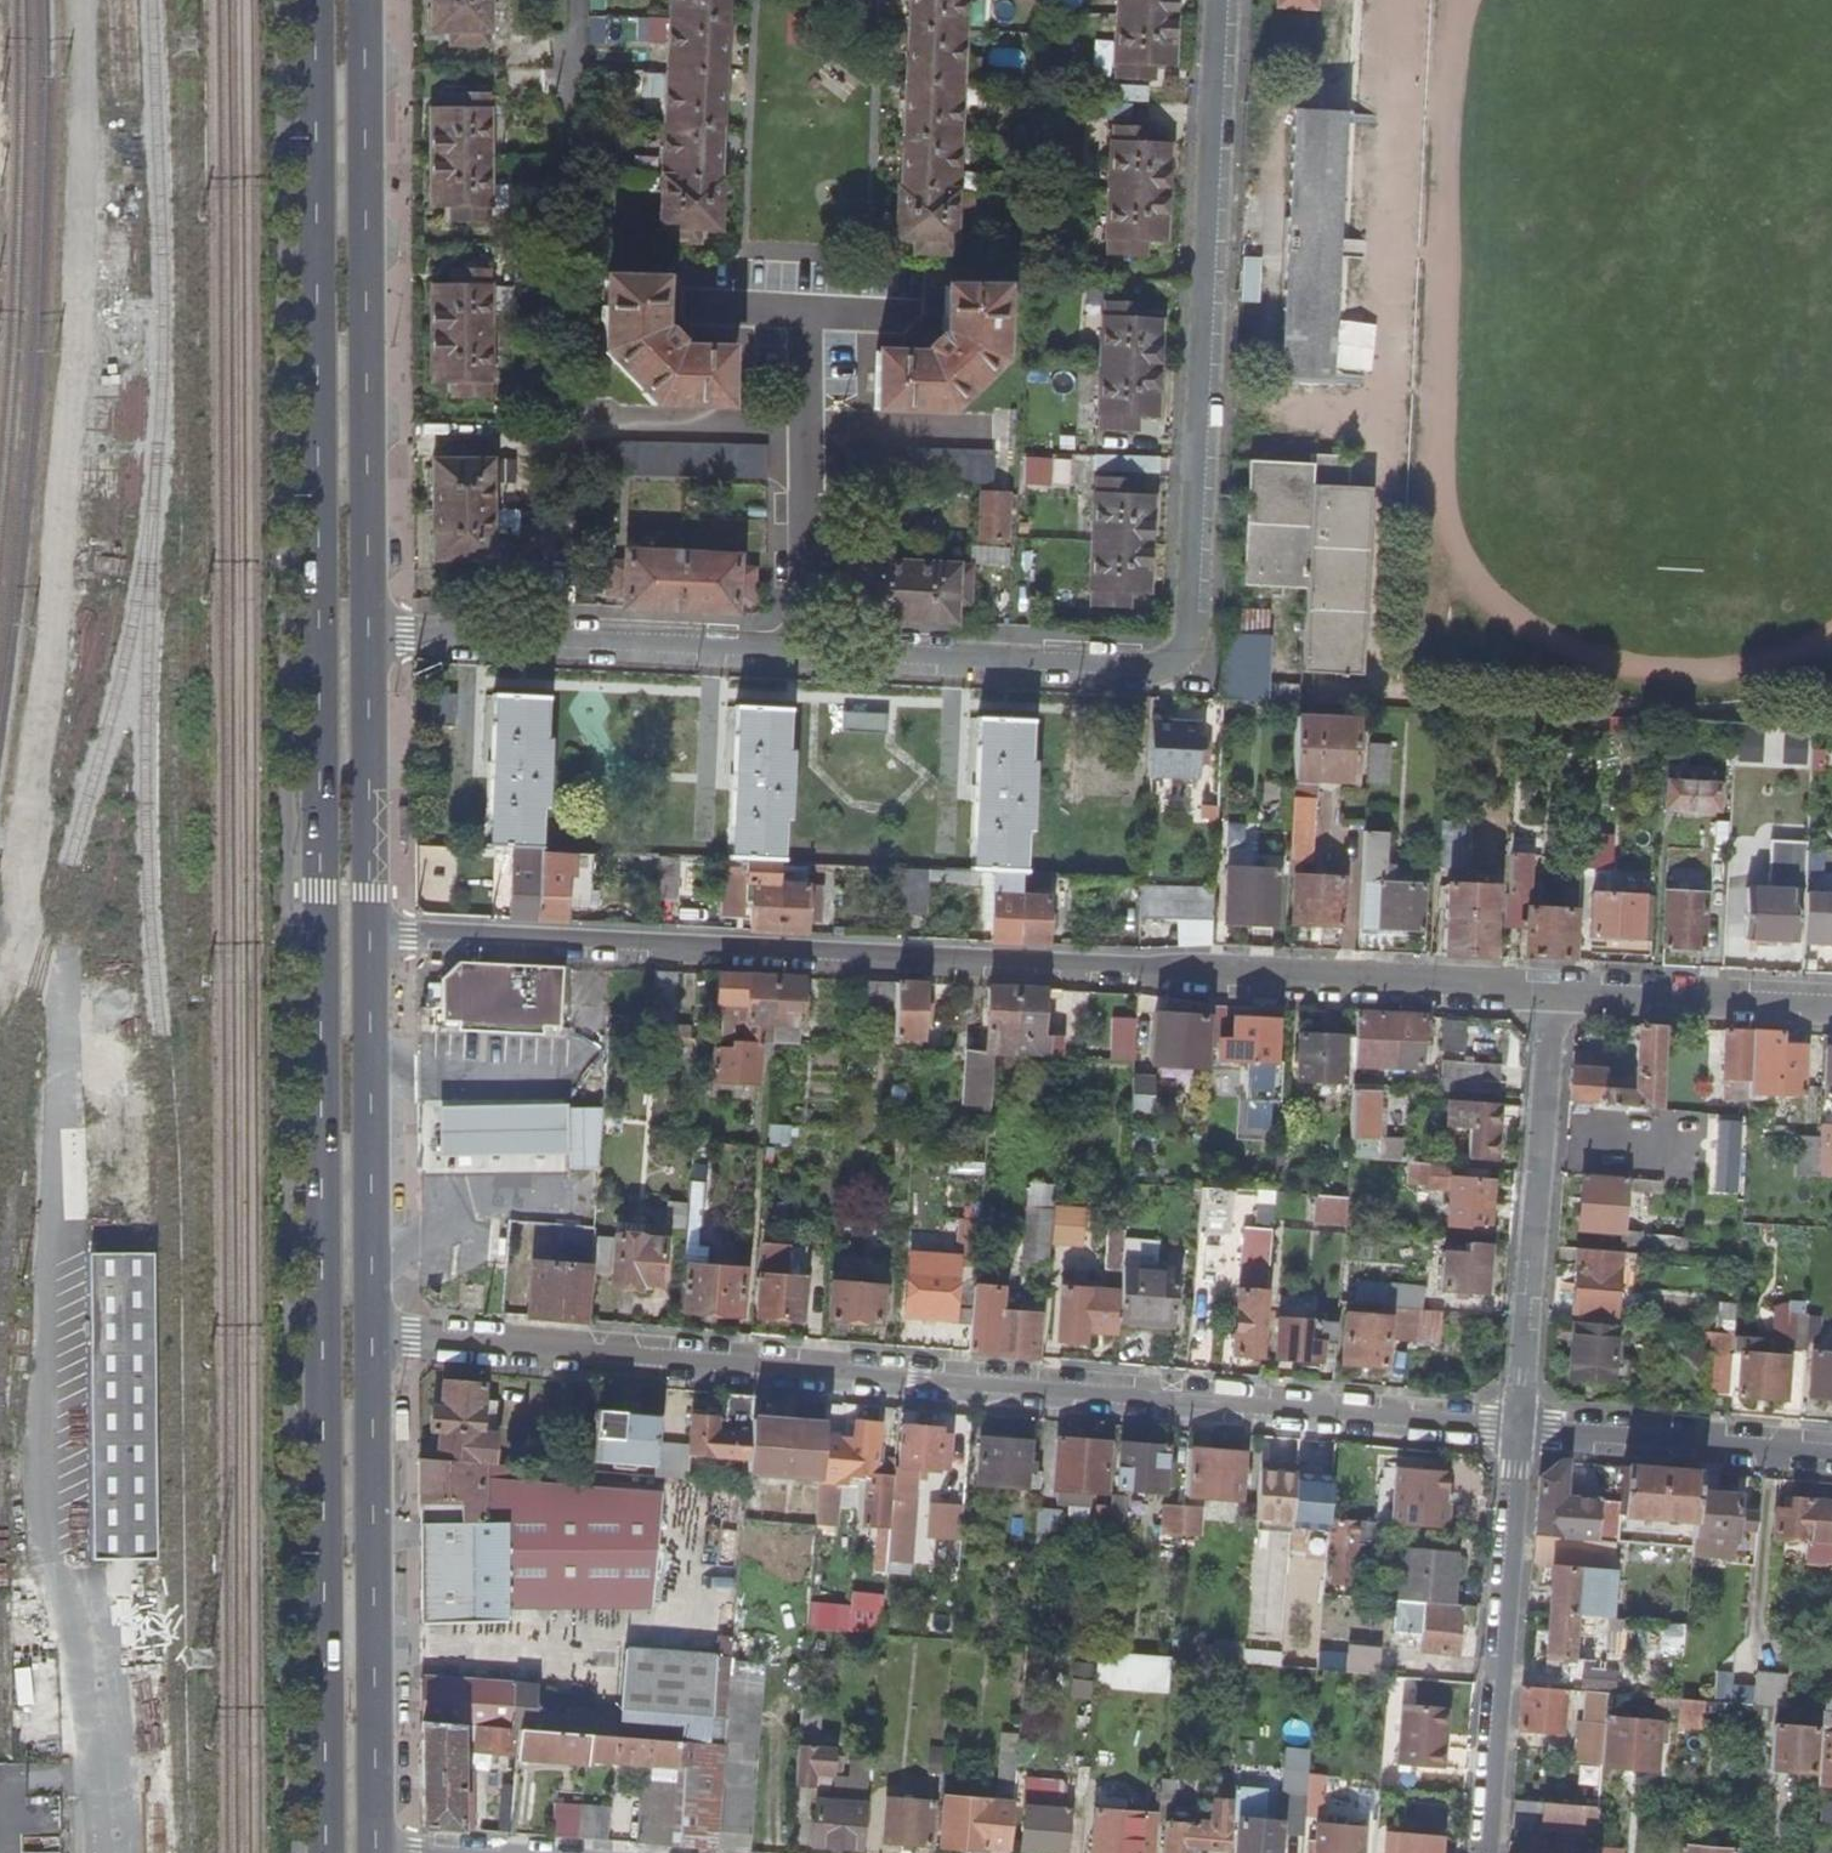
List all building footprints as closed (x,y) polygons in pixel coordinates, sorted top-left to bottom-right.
[(429,32),(449,32),(449,46),(490,47),(490,0),(429,0),(429,32)] [(661,243),(702,244),(703,229),(721,230),(723,180),(721,179),(727,0),(671,0),(661,243)] [(902,189),(898,189),(896,240),(915,241),(914,256),(955,258),(965,0),(910,0),(902,189)] [(1117,15),(1177,18),(1178,0),(1118,0),(1117,15)] [(1316,8),(1331,9),(1332,0),(1316,0),(1316,8)] [(1177,18),(1117,15),(1114,79),(1155,80),(1156,67),(1173,66),(1177,18)] [(644,49),(606,49),(606,66),(644,67),(644,49)] [(1032,72),(1032,50),(989,49),(988,70),(1032,72)] [(642,75),(602,75),(602,90),(642,90),(642,75)] [(430,109),(430,159),(491,159),(491,93),(449,93),(449,109),(430,109)] [(1344,112),(1294,110),(1280,383),(1330,385),(1344,112)] [(1113,125),(1110,190),(1168,194),(1171,144),(1152,143),(1152,127),(1113,125)] [(491,159),(430,159),(430,208),(450,208),(449,225),(492,224),(491,159)] [(1168,194),(1110,190),(1107,254),(1146,256),(1147,242),(1165,242),(1168,194)] [(431,285),(431,334),(492,334),(491,269),(450,269),(450,285),(431,285)] [(673,345),(662,332),(659,329),(660,279),(605,278),(604,349),(653,403),(725,405),(727,350),(676,348),(673,345)] [(1134,295),(1135,279),(1106,278),(1105,293),(1134,295)] [(872,408),(946,410),(999,361),(1001,288),(945,287),(943,335),(940,339),(938,336),(925,349),(927,353),(924,355),(874,354),(872,408)] [(1102,366),(1160,369),(1162,319),(1144,318),(1145,304),(1104,302),(1102,366)] [(664,329),(662,332),(673,345),(676,343),(664,329)] [(492,334),(431,334),(432,385),(449,384),(449,397),(492,397),(492,334)] [(1157,418),(1160,369),(1102,366),(1098,431),(1139,433),(1140,418),(1157,418)] [(1097,457),(1127,457),(1128,441),(1098,440),(1097,457)] [(433,511),(493,510),(492,444),(451,445),(451,460),(433,460),(433,511)] [(587,478),(621,478),(623,447),(589,447),(587,478)] [(621,478),(686,479),(687,449),(623,447),(621,478)] [(846,481),(912,482),(912,453),(846,451),(846,481)] [(912,482),(976,483),(978,454),(912,453),(912,482)] [(978,454),(976,483),(991,484),(992,454),(978,454)] [(1048,485),(1049,456),(1021,455),(1019,483),(1048,485)] [(1305,673),(1367,677),(1377,490),(1351,488),(1353,458),(1315,456),(1313,465),(1250,462),(1242,585),(1309,590),(1305,673)] [(1127,474),(1127,457),(1097,457),(1096,473),(1127,474)] [(1093,544),(1151,545),(1153,496),(1136,495),(1136,480),(1096,479),(1093,544)] [(990,542),(988,602),(1004,602),(1011,496),(983,494),(980,539),(990,542)] [(494,573),(493,510),(433,511),(434,561),(451,561),(451,573),(494,573)] [(1149,595),(1151,545),(1093,544),(1089,607),(1131,609),(1130,595),(1149,595)] [(1034,551),(1019,549),(1017,584),(1031,586),(1034,551)] [(681,582),(682,556),(628,552),(627,563),(612,563),(611,579),(681,582)] [(681,582),(754,585),(755,559),(682,556),(681,582)] [(907,622),(909,564),(844,561),(843,602),(856,603),(856,620),(907,622)] [(907,622),(955,624),(955,607),(971,608),(973,567),(909,564),(907,622)] [(610,608),(680,612),(681,582),(611,579),(610,608)] [(680,612),(736,615),(736,604),(753,604),(754,585),(681,582),(680,612)] [(1233,609),(1233,630),(1260,630),(1259,608),(1233,609)] [(1227,635),(1224,702),(1263,703),(1266,637),(1227,635)] [(513,851),(541,853),(544,808),(549,808),(551,740),(546,740),(548,698),(493,695),(485,850),(513,851)] [(740,862),(783,864),(786,819),(791,820),(794,751),(790,751),(793,709),(736,706),(729,862),(740,862)] [(838,712),(838,730),(883,731),(884,713),(838,712)] [(1508,725),(1509,714),(1495,713),(1494,724),(1508,725)] [(1357,720),(1295,716),(1292,781),(1354,783),(1356,751),(1362,751),(1363,735),(1356,735),(1357,720)] [(971,873),(1022,875),(1028,876),(1030,831),(1035,831),(1038,763),(1034,763),(1035,721),(978,718),(971,873)] [(1202,723),(1150,721),(1147,776),(1199,779),(1202,723)] [(1809,730),(1799,729),(1799,738),(1809,738),(1809,730)] [(1804,765),(1806,743),(1778,741),(1778,735),(1736,732),(1734,760),(1804,765)] [(1388,744),(1367,743),(1365,784),(1386,785),(1388,744)] [(1500,771),(1513,771),(1514,755),(1500,755),(1500,771)] [(1670,755),(1660,755),(1659,780),(1668,782),(1667,808),(1719,810),(1720,784),(1691,783),(1691,765),(1670,764),(1670,755)] [(1288,857),(1287,876),(1294,876),(1291,926),(1341,929),(1343,877),(1301,877),(1302,859),(1311,860),(1314,802),(1318,802),(1319,787),(1291,785),(1288,857)] [(400,824),(408,824),(407,806),(399,807),(400,824)] [(407,827),(399,827),(400,844),(408,844),(407,827)] [(1601,831),(1583,831),(1582,856),(1582,863),(1599,864),(1601,831)] [(1601,831),(1599,864),(1611,865),(1613,832),(1601,831)] [(1363,832),(1357,932),(1394,934),(1395,930),(1422,931),(1424,885),(1385,882),(1387,833),(1363,832)] [(485,850),(456,849),(455,862),(484,864),(485,850)] [(513,851),(509,920),(536,921),(541,853),(513,851)] [(1510,852),(1508,894),(1530,896),(1533,855),(1510,852)] [(536,921),(564,923),(566,865),(567,854),(541,853),(536,921)] [(567,854),(566,865),(596,867),(597,855),(567,854)] [(1563,888),(1580,889),(1582,863),(1582,856),(1559,855),(1558,879),(1564,879),(1563,888)] [(1277,889),(1286,889),(1287,876),(1288,857),(1267,856),(1266,872),(1227,870),(1225,923),(1275,925),(1277,889)] [(678,901),(681,859),(661,859),(658,901),(678,901)] [(750,931),(777,933),(783,864),(740,862),(739,873),(745,875),(744,909),(750,910),(750,931)] [(777,933),(803,934),(805,912),(820,913),(821,888),(807,888),(807,878),(822,878),(823,866),(783,864),(777,933)] [(833,879),(833,866),(823,866),(822,878),(833,879)] [(1019,944),(1021,896),(1022,884),(1022,875),(971,873),(961,873),(962,883),(988,884),(986,919),(991,920),(990,943),(1019,944)] [(1707,875),(1666,873),(1663,949),(1703,951),(1707,875)] [(920,876),(905,875),(904,906),(919,907),(920,876)] [(1022,875),(1022,884),(1060,886),(1061,877),(1028,876),(1022,875)] [(1466,958),(1470,885),(1447,884),(1443,957),(1466,958)] [(1466,958),(1491,960),(1494,886),(1470,885),(1466,958)] [(1213,921),(1215,889),(1143,886),(1141,918),(1213,921)] [(1563,901),(1580,902),(1580,889),(1563,888),(1563,901)] [(1742,939),(1796,941),(1798,891),(1745,888),(1742,939)] [(1604,953),(1649,956),(1653,894),(1592,890),(1589,947),(1604,949),(1604,953)] [(1019,944),(1046,946),(1048,898),(1021,896),(1019,944)] [(1803,899),(1801,949),(1831,950),(1831,901),(1803,899)] [(1526,911),(1524,960),(1574,962),(1576,913),(1526,911)] [(1800,964),(1831,964),(1831,950),(1801,949),(1800,964)] [(441,1033),(530,1036),(562,1037),(564,979),(534,976),(463,972),(443,989),(433,989),(431,1032),(441,1033)] [(678,975),(659,975),(652,1040),(673,1042),(678,975)] [(779,980),(722,978),(720,1005),(729,1006),(745,1008),(742,1045),(774,1046),(779,980)] [(804,982),(779,980),(774,1046),(799,1047),(804,982)] [(900,986),(864,984),(862,1022),(896,1026),(900,986)] [(900,986),(896,1026),(894,1051),(920,1053),(923,1028),(930,1029),(932,1008),(926,1007),(927,987),(900,986)] [(1020,991),(993,989),(989,1036),(980,1036),(978,1055),(994,1056),(1014,1057),(1020,991)] [(1048,993),(1020,991),(1014,1057),(1042,1058),(1048,993)] [(745,1008),(729,1006),(727,1044),(734,1045),(742,1045),(745,1008)] [(1230,1007),(1211,1006),(1210,1018),(1209,1047),(1227,1047),(1226,1062),(1250,1064),(1247,1102),(1280,1105),(1283,1065),(1276,1065),(1278,1021),(1235,1017),(1234,1029),(1228,1029),(1230,1007)] [(1209,1047),(1210,1018),(1203,1018),(1203,1012),(1197,1011),(1197,1017),(1157,1015),(1154,1069),(1207,1072),(1209,1047)] [(1428,1017),(1359,1014),(1357,1039),(1356,1065),(1422,1070),(1424,1045),(1435,1046),(1437,1027),(1427,1027),(1428,1017)] [(1108,1062),(1134,1059),(1129,1015),(1103,1018),(1108,1062)] [(1439,1017),(1437,1051),(1460,1052),(1462,1019),(1439,1017)] [(1575,1054),(1571,1102),(1663,1111),(1667,1028),(1638,1027),(1635,1092),(1606,1091),(1608,1056),(1575,1054)] [(1726,1103),(1750,1105),(1752,1082),(1756,1032),(1727,1031),(1723,1080),(1727,1080),(1726,1103)] [(1784,1047),(1785,1034),(1756,1032),(1752,1082),(1780,1083),(1779,1095),(1804,1096),(1805,1081),(1811,1081),(1812,1066),(1806,1066),(1807,1047),(1784,1047)] [(562,1037),(530,1036),(441,1033),(441,1047),(562,1053),(562,1037)] [(1356,1065),(1357,1039),(1302,1037),(1298,1080),(1345,1084),(1346,1072),(1356,1065)] [(774,1046),(742,1045),(734,1045),(733,1053),(714,1052),(712,1085),(759,1087),(760,1073),(772,1073),(774,1046)] [(978,1055),(966,1055),(963,1107),(989,1111),(994,1056),(978,1055)] [(1421,1091),(1497,1097),(1499,1065),(1442,1062),(1440,1081),(1422,1079),(1421,1091)] [(1157,1081),(1134,1080),(1131,1116),(1154,1117),(1156,1087),(1157,1081)] [(1184,1088),(1156,1087),(1154,1117),(1182,1119),(1184,1088)] [(1354,1091),(1350,1158),(1375,1160),(1380,1093),(1354,1091)] [(1495,1160),(1501,1105),(1454,1102),(1451,1127),(1471,1129),(1468,1158),(1495,1160)] [(1805,1130),(1819,1132),(1821,1102),(1813,1102),(1812,1110),(1806,1110),(1805,1130)] [(569,1154),(568,1111),(568,1107),(439,1110),(440,1157),(569,1154)] [(1750,1108),(1749,1119),(1759,1120),(1760,1109),(1750,1108)] [(600,1109),(568,1111),(569,1154),(570,1168),(603,1169),(600,1109)] [(1711,1120),(1709,1191),(1735,1192),(1737,1120),(1711,1120)] [(766,1123),(765,1142),(787,1144),(789,1125),(766,1123)] [(1399,1157),(1400,1138),(1377,1137),(1376,1156),(1399,1157)] [(1451,1177),(1451,1165),(1432,1164),(1430,1186),(1449,1187),(1447,1225),(1489,1228),(1491,1181),(1451,1177)] [(1622,1253),(1640,1255),(1640,1252),(1641,1235),(1641,1233),(1621,1231),(1625,1179),(1583,1177),(1579,1234),(1620,1238),(1619,1253),(1622,1253)] [(707,1186),(691,1185),(681,1314),(740,1318),(744,1272),(700,1268),(707,1186)] [(1201,1190),(1197,1236),(1231,1237),(1233,1212),(1234,1191),(1201,1190)] [(1240,1191),(1238,1212),(1255,1212),(1254,1234),(1272,1235),(1274,1194),(1240,1191)] [(1347,1198),(1314,1196),(1313,1210),(1346,1212),(1347,1198)] [(1051,1208),(1024,1205),(1020,1260),(1028,1261),(1027,1277),(1045,1279),(1051,1208)] [(1053,1209),(1050,1246),(1082,1248),(1085,1211),(1053,1209)] [(908,1319),(972,1325),(975,1287),(980,1222),(968,1222),(968,1239),(962,1239),(960,1258),(942,1257),(942,1267),(912,1266),(908,1319)] [(1738,1222),(1730,1222),(1729,1233),(1737,1234),(1738,1222)] [(620,1225),(619,1239),(615,1288),(662,1291),(665,1242),(646,1241),(647,1227),(620,1225)] [(1121,1273),(1122,1267),(1124,1232),(1107,1232),(1105,1272),(1121,1273)] [(1237,1355),(1264,1358),(1272,1235),(1254,1234),(1251,1281),(1255,1281),(1254,1290),(1240,1289),(1237,1355)] [(1641,1235),(1640,1252),(1688,1254),(1688,1238),(1641,1235)] [(1487,1246),(1467,1244),(1466,1253),(1444,1251),(1442,1290),(1483,1293),(1487,1246)] [(1619,1253),(1580,1250),(1575,1313),(1618,1316),(1622,1253),(1619,1253)] [(97,1564),(154,1563),(148,1251),(92,1252),(97,1564)] [(533,1267),(530,1320),(589,1325),(593,1271),(533,1267)] [(1120,1294),(1118,1325),(1173,1329),(1177,1271),(1122,1267),(1121,1273),(1120,1294)] [(890,1280),(835,1275),(831,1323),(886,1327),(890,1280)] [(805,1283),(759,1280),(757,1320),(802,1323),(805,1283)] [(1039,1291),(1046,1292),(1047,1283),(1040,1282),(1039,1291)] [(1085,1333),(1117,1336),(1118,1325),(1120,1294),(1099,1293),(1099,1283),(1086,1282),(1085,1293),(1062,1292),(1058,1344),(1083,1346),(1085,1333)] [(1356,1285),(1355,1305),(1398,1309),(1423,1310),(1425,1288),(1356,1285)] [(972,1325),(969,1355),(1036,1361),(1038,1315),(995,1312),(996,1289),(975,1287),(972,1325)] [(1714,1302),(1712,1327),(1730,1328),(1732,1303),(1714,1302)] [(1445,1343),(1447,1312),(1423,1310),(1398,1309),(1396,1340),(1445,1343)] [(1391,1314),(1349,1311),(1345,1366),(1387,1369),(1391,1314)] [(1792,1352),(1804,1354),(1805,1342),(1806,1324),(1807,1317),(1807,1315),(1790,1314),(1787,1346),(1792,1352)] [(1806,1324),(1819,1326),(1819,1319),(1807,1317),(1806,1324)] [(1327,1342),(1338,1343),(1339,1325),(1282,1321),(1279,1368),(1317,1370),(1317,1365),(1325,1366),(1327,1342)] [(1626,1326),(1577,1323),(1573,1379),(1628,1383),(1629,1362),(1615,1361),(1616,1343),(1625,1343),(1626,1326)] [(1806,1324),(1805,1342),(1818,1344),(1819,1326),(1806,1324)] [(1711,1396),(1731,1399),(1735,1335),(1699,1332),(1698,1353),(1714,1354),(1711,1396)] [(1831,1400),(1831,1356),(1812,1355),(1808,1398),(1831,1400)] [(1743,1356),(1740,1397),(1789,1400),(1792,1359),(1743,1356)] [(588,1421),(591,1384),(566,1382),(563,1418),(588,1421)] [(437,1465),(493,1472),(499,1409),(483,1408),(485,1391),(444,1388),(442,1414),(433,1413),(431,1437),(440,1438),(437,1465)] [(747,1484),(747,1476),(754,1422),(756,1398),(728,1396),(726,1421),(692,1419),(690,1449),(658,1446),(660,1419),(600,1416),(595,1472),(608,1474),(607,1478),(643,1481),(643,1475),(655,1477),(655,1493),(686,1497),(687,1479),(747,1484)] [(586,1445),(588,1421),(563,1418),(561,1443),(586,1445)] [(747,1476),(804,1479),(819,1480),(821,1465),(822,1460),(823,1446),(825,1426),(754,1422),(747,1476)] [(822,1460),(876,1464),(880,1426),(856,1422),(854,1442),(824,1440),(823,1446),(822,1460)] [(893,1479),(885,1561),(900,1563),(903,1531),(915,1532),(917,1511),(909,1510),(909,1498),(913,1497),(915,1472),(939,1474),(939,1470),(947,1471),(950,1440),(942,1439),(943,1433),(904,1429),(900,1470),(894,1470),(893,1479)] [(978,1487),(1025,1492),(1027,1477),(1034,1477),(1034,1467),(1028,1467),(1030,1446),(982,1441),(978,1487)] [(1110,1521),(1112,1500),(1112,1495),(1106,1495),(1110,1446),(1059,1441),(1055,1491),(1059,1491),(1058,1503),(1088,1506),(1089,1493),(1098,1493),(1095,1520),(1110,1521)] [(1168,1450),(1121,1446),(1116,1494),(1164,1498),(1165,1490),(1172,1491),(1173,1478),(1166,1476),(1168,1450)] [(1244,1457),(1194,1452),(1190,1505),(1240,1509),(1244,1457)] [(1539,1480),(1534,1534),(1578,1538),(1601,1540),(1602,1533),(1586,1531),(1586,1519),(1569,1518),(1568,1530),(1562,1528),(1568,1462),(1559,1460),(1539,1480)] [(421,1462),(421,1631),(509,1629),(509,1618),(653,1619),(662,1505),(508,1490),(509,1474),(493,1472),(437,1465),(421,1462)] [(875,1564),(885,1566),(885,1561),(893,1479),(895,1466),(882,1464),(881,1477),(869,1482),(869,1490),(865,1488),(862,1529),(877,1531),(875,1564)] [(840,1467),(821,1465),(819,1480),(816,1522),(835,1525),(840,1467)] [(1387,1466),(1385,1524),(1442,1526),(1444,1468),(1387,1466)] [(1699,1472),(1622,1466),(1618,1515),(1695,1521),(1697,1492),(1699,1472)] [(1291,1532),(1291,1537),(1316,1540),(1314,1558),(1325,1559),(1326,1553),(1329,1523),(1332,1480),(1316,1478),(1316,1471),(1297,1469),(1296,1477),(1291,1532)] [(1291,1532),(1296,1477),(1260,1474),(1255,1529),(1291,1532)] [(1039,1492),(1040,1478),(1034,1477),(1027,1477),(1025,1492),(1039,1492)] [(800,1526),(815,1527),(816,1522),(819,1480),(804,1479),(800,1526)] [(941,1533),(961,1534),(966,1484),(946,1483),(941,1533)] [(1697,1492),(1695,1521),(1693,1535),(1734,1538),(1734,1530),(1757,1532),(1758,1514),(1736,1511),(1737,1495),(1697,1492)] [(1792,1497),(1791,1510),(1777,1508),(1775,1539),(1830,1543),(1830,1551),(1831,1551),(1831,1501),(1792,1497)] [(1110,1521),(1110,1528),(1124,1529),(1124,1500),(1112,1500),(1110,1521)] [(1161,1540),(1180,1540),(1182,1510),(1163,1508),(1161,1540)] [(1037,1510),(1034,1549),(1057,1551),(1061,1512),(1037,1510)] [(1325,1559),(1322,1600),(1352,1602),(1353,1591),(1331,1588),(1338,1523),(1329,1523),(1326,1553),(1325,1559)] [(1378,1537),(1378,1527),(1338,1523),(1331,1588),(1353,1591),(1358,1535),(1378,1537)] [(1578,1538),(1534,1534),(1531,1567),(1552,1569),(1547,1613),(1572,1616),(1578,1538)] [(1668,1546),(1692,1548),(1693,1537),(1669,1535),(1668,1546)] [(1601,1540),(1578,1538),(1572,1616),(1593,1618),(1594,1607),(1609,1608),(1613,1542),(1601,1540)] [(1395,1606),(1406,1606),(1449,1610),(1454,1559),(1400,1553),(1395,1606)] [(1456,1663),(1461,1611),(1449,1610),(1406,1606),(1406,1620),(1421,1622),(1418,1658),(1456,1663)] [(846,1633),(879,1636),(880,1615),(848,1613),(846,1633)] [(1572,1616),(1547,1613),(1544,1659),(1568,1661),(1571,1626),(1572,1616)] [(1593,1618),(1572,1616),(1571,1626),(1593,1627),(1593,1618)] [(1657,1655),(1683,1654),(1683,1624),(1656,1625),(1657,1655)] [(675,1743),(721,1747),(728,1677),(730,1662),(731,1641),(715,1640),(714,1660),(622,1652),(616,1714),(567,1710),(566,1718),(534,1715),(532,1733),(587,1736),(631,1740),(675,1743)] [(1217,1666),(1242,1667),(1244,1654),(1244,1646),(1219,1643),(1217,1666)] [(1341,1672),(1374,1672),(1374,1646),(1341,1646),(1341,1672)] [(1313,1669),(1337,1670),(1338,1653),(1315,1651),(1313,1669)] [(1242,1667),(1278,1671),(1280,1657),(1244,1654),(1242,1667)] [(1095,1687),(1166,1692),(1169,1661),(1098,1655),(1095,1687)] [(728,1677),(762,1679),(763,1665),(730,1662),(728,1677)] [(25,1667),(10,1669),(15,1704),(30,1702),(25,1667)] [(1548,1671),(1546,1689),(1566,1691),(1583,1693),(1584,1674),(1548,1671)] [(1826,1690),(1827,1674),(1816,1673),(1814,1690),(1826,1690)] [(1784,1678),(1754,1674),(1751,1706),(1775,1708),(1782,1709),(1784,1678)] [(721,1747),(713,1833),(748,1835),(762,1679),(728,1677),(721,1747)] [(518,1731),(532,1733),(534,1715),(537,1689),(421,1682),(422,1724),(518,1731)] [(1546,1689),(1521,1687),(1517,1730),(1555,1734),(1557,1721),(1563,1722),(1566,1691),(1546,1689)] [(1608,1695),(1589,1693),(1587,1722),(1605,1724),(1606,1721),(1608,1695)] [(1801,1695),(1800,1710),(1824,1712),(1825,1697),(1801,1695)] [(1824,1712),(1831,1712),(1831,1698),(1825,1697),(1824,1712)] [(1704,1702),(1679,1701),(1678,1718),(1702,1719),(1704,1702)] [(1775,1708),(1751,1706),(1749,1736),(1772,1738),(1770,1763),(1762,1762),(1762,1770),(1813,1775),(1816,1730),(1774,1727),(1775,1708)] [(798,1707),(790,1785),(807,1786),(807,1791),(823,1792),(824,1778),(836,1779),(839,1755),(829,1754),(830,1748),(815,1747),(818,1709),(798,1707)] [(1439,1753),(1443,1753),(1446,1713),(1401,1710),(1397,1770),(1439,1773),(1439,1753)] [(1824,1712),(1822,1733),(1831,1733),(1831,1712),(1824,1712)] [(1667,1726),(1606,1721),(1605,1724),(1604,1745),(1602,1770),(1653,1775),(1658,1736),(1666,1738),(1667,1726)] [(1605,1724),(1587,1722),(1582,1722),(1580,1743),(1604,1745),(1605,1724)] [(516,1755),(518,1731),(422,1724),(423,1827),(472,1831),(472,1771),(461,1770),(462,1737),(475,1738),(475,1752),(516,1755)] [(584,1765),(587,1736),(532,1733),(518,1731),(516,1755),(516,1761),(584,1765)] [(1012,1785),(1017,1734),(993,1732),(988,1784),(1012,1785)] [(629,1768),(631,1740),(587,1736),(584,1765),(629,1768)] [(636,1845),(666,1847),(675,1743),(631,1740),(629,1768),(655,1769),(654,1794),(641,1793),(636,1845)] [(666,1847),(711,1851),(713,1833),(721,1747),(675,1743),(666,1847)] [(1302,1836),(1303,1825),(1304,1815),(1307,1777),(1309,1748),(1283,1747),(1278,1821),(1271,1820),(1270,1814),(1262,1813),(1263,1791),(1232,1787),(1229,1823),(1237,1824),(1235,1852),(1278,1852),(1279,1834),(1302,1836)] [(1074,1815),(1083,1815),(1087,1769),(1077,1769),(1074,1815)] [(513,1805),(515,1774),(505,1773),(502,1804),(513,1805)] [(1229,1823),(1232,1787),(1233,1775),(1215,1774),(1210,1822),(1191,1819),(1190,1824),(1165,1823),(1162,1852),(1191,1852),(1192,1847),(1207,1849),(1206,1852),(1227,1852),(1229,1823)] [(1304,1815),(1319,1816),(1323,1779),(1307,1777),(1304,1815)] [(987,1801),(1010,1804),(1012,1785),(988,1784),(987,1801)] [(1379,1813),(1380,1795),(1380,1787),(1365,1787),(1364,1811),(1379,1813)] [(984,1847),(1006,1849),(1010,1804),(987,1801),(942,1797),(937,1845),(983,1850),(984,1847)] [(931,1804),(883,1799),(880,1842),(927,1847),(931,1804)] [(1578,1806),(1512,1800),(1510,1826),(1575,1831),(1578,1806)] [(1821,1800),(1819,1824),(1831,1825),(1831,1800),(1821,1800)] [(809,1847),(858,1851),(862,1807),(814,1802),(809,1847)] [(499,1834),(511,1835),(513,1805),(502,1804),(499,1834)] [(1599,1807),(1578,1806),(1575,1831),(1596,1832),(1599,1807)] [(1023,1807),(1019,1850),(1050,1852),(1065,1852),(1068,1811),(1023,1807)] [(1095,1807),(1090,1852),(1149,1852),(1153,1811),(1095,1807)] [(578,1840),(580,1813),(552,1810),(550,1838),(578,1840)] [(578,1840),(595,1842),(597,1813),(580,1813),(578,1840)] [(1303,1825),(1318,1826),(1318,1822),(1319,1816),(1304,1815),(1303,1825)] [(1377,1828),(1351,1827),(1351,1817),(1339,1816),(1339,1825),(1318,1822),(1318,1826),(1316,1842),(1309,1841),(1308,1852),(1375,1852),(1377,1828)] [(1398,1836),(1397,1852),(1439,1852),(1440,1839),(1398,1836)] [(1679,1852),(1734,1852),(1705,1850),(1706,1844),(1689,1842),(1689,1848),(1680,1848),(1679,1852)]
